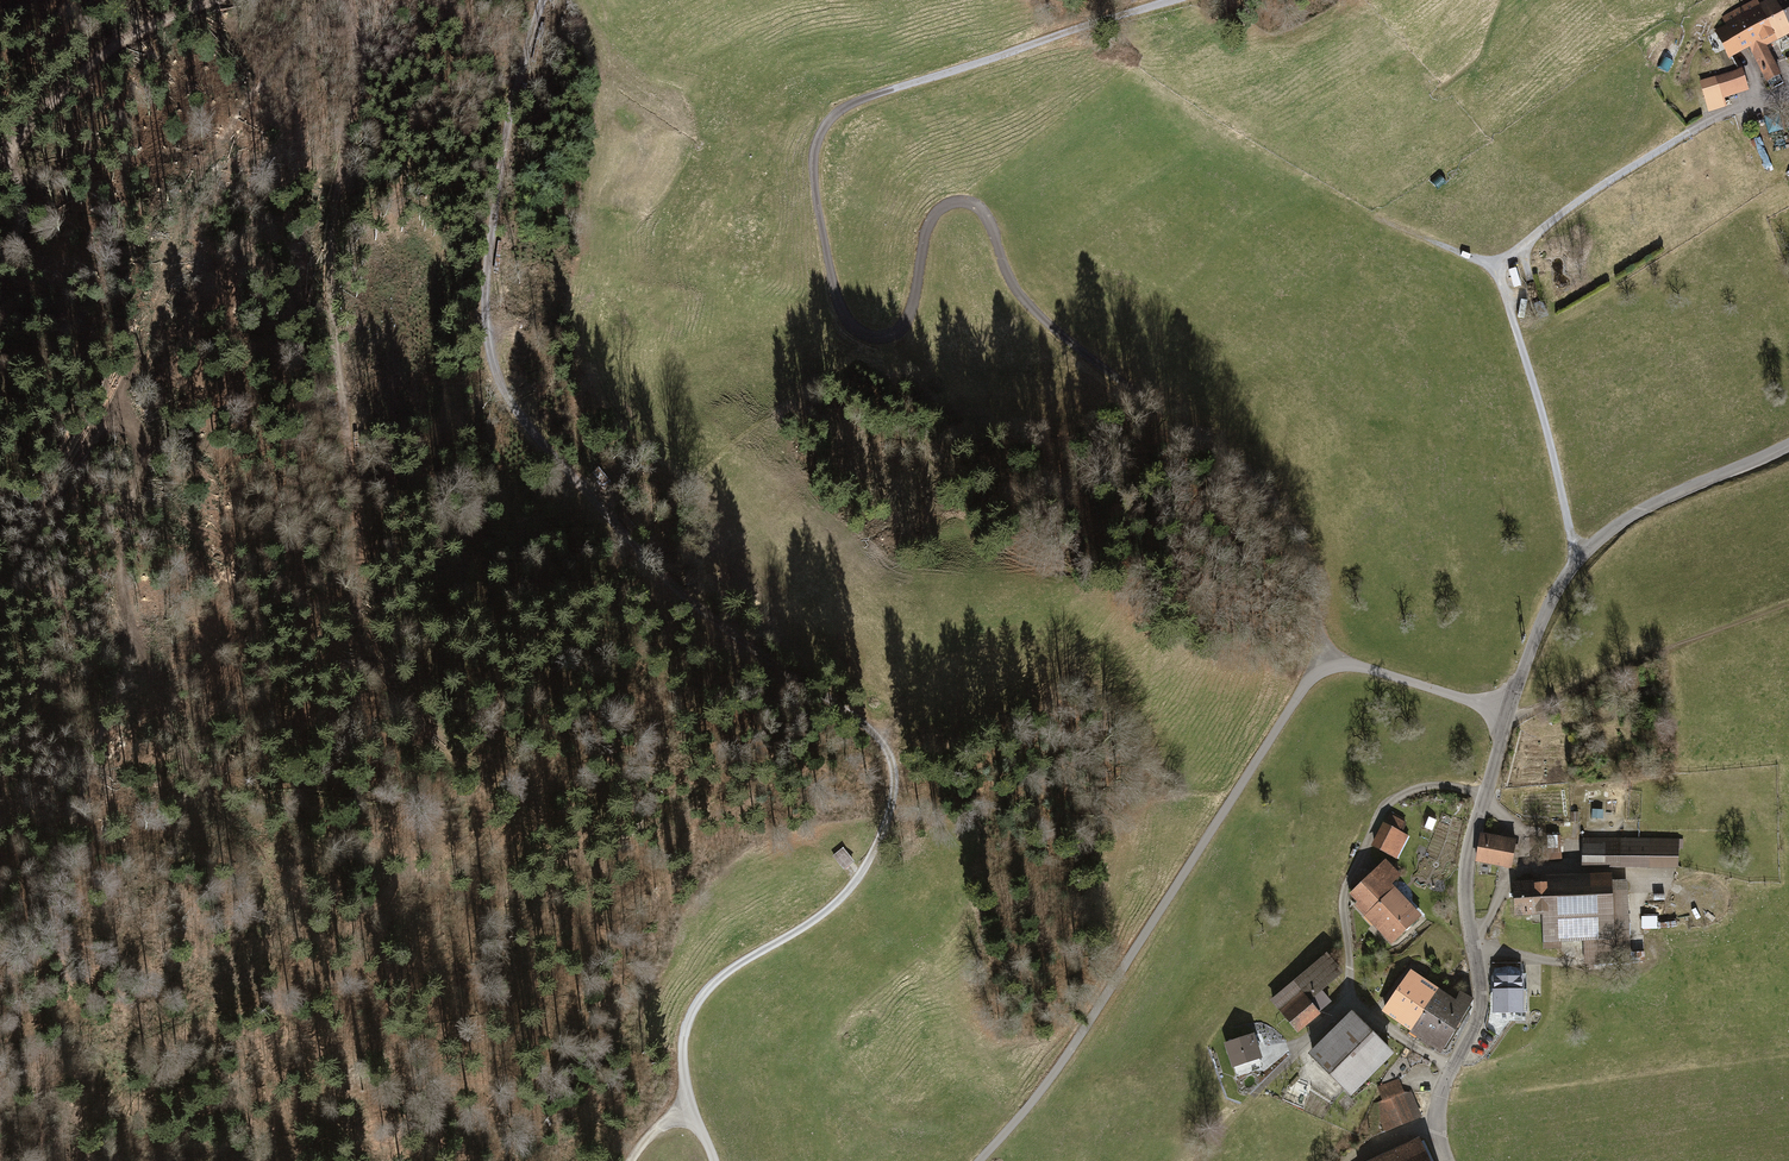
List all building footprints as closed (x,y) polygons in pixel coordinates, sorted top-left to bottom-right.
[(1715,31),(1730,59),(1748,49),(1766,83),(1781,75),(1767,48),(1788,36),(1788,0),(1770,0),(1760,5),(1757,0),(1755,0),(1722,17),(1726,25),(1715,31)] [(1715,76),(1722,100),(1750,92),(1743,67),(1715,76)] [(1665,684),(1645,689),(1648,699),(1668,694),(1665,684)] [(1382,824),(1371,846),(1397,859),(1408,838),(1398,833),(1403,823),(1389,816),(1385,825),(1382,824)] [(1563,831),(1548,830),(1548,838),(1562,839),(1563,831)] [(1513,840),(1481,834),(1475,861),(1508,867),(1513,840)] [(1677,842),(1583,840),(1582,867),(1676,869),(1677,842)] [(1387,863),(1349,899),(1365,916),(1395,888),(1392,886),(1401,878),(1387,863)] [(1609,873),(1540,877),(1540,882),(1541,915),(1543,950),(1560,949),(1560,942),(1584,941),(1586,965),(1630,963),(1626,881),(1609,882),(1609,873)] [(1517,916),(1541,915),(1540,882),(1516,883),(1517,916)] [(1395,888),(1365,916),(1392,945),(1421,917),(1395,888)] [(1320,960),(1270,1001),(1297,1035),(1320,1016),(1317,1013),(1330,1003),(1321,992),(1336,979),(1320,960)] [(1398,992),(1426,1011),(1438,992),(1411,974),(1398,992)] [(1522,979),(1494,979),(1495,1013),(1522,1013),(1522,979)] [(1412,1031),(1426,1011),(1398,992),(1384,1013),(1412,1031)] [(1426,1011),(1455,1031),(1471,1004),(1459,996),(1455,1004),(1438,992),(1426,1011)] [(1441,1051),(1455,1031),(1426,1011),(1412,1031),(1441,1051)] [(1309,1055),(1350,1096),(1390,1055),(1350,1014),(1309,1055)] [(1251,1036),(1223,1047),(1232,1069),(1260,1058),(1251,1036)] [(1375,1106),(1385,1132),(1420,1118),(1411,1095),(1404,1097),(1397,1081),(1376,1089),(1381,1103),(1375,1106)] [(1424,1143),(1421,1144),(1418,1139),(1373,1160),(1433,1160),(1424,1143)]
